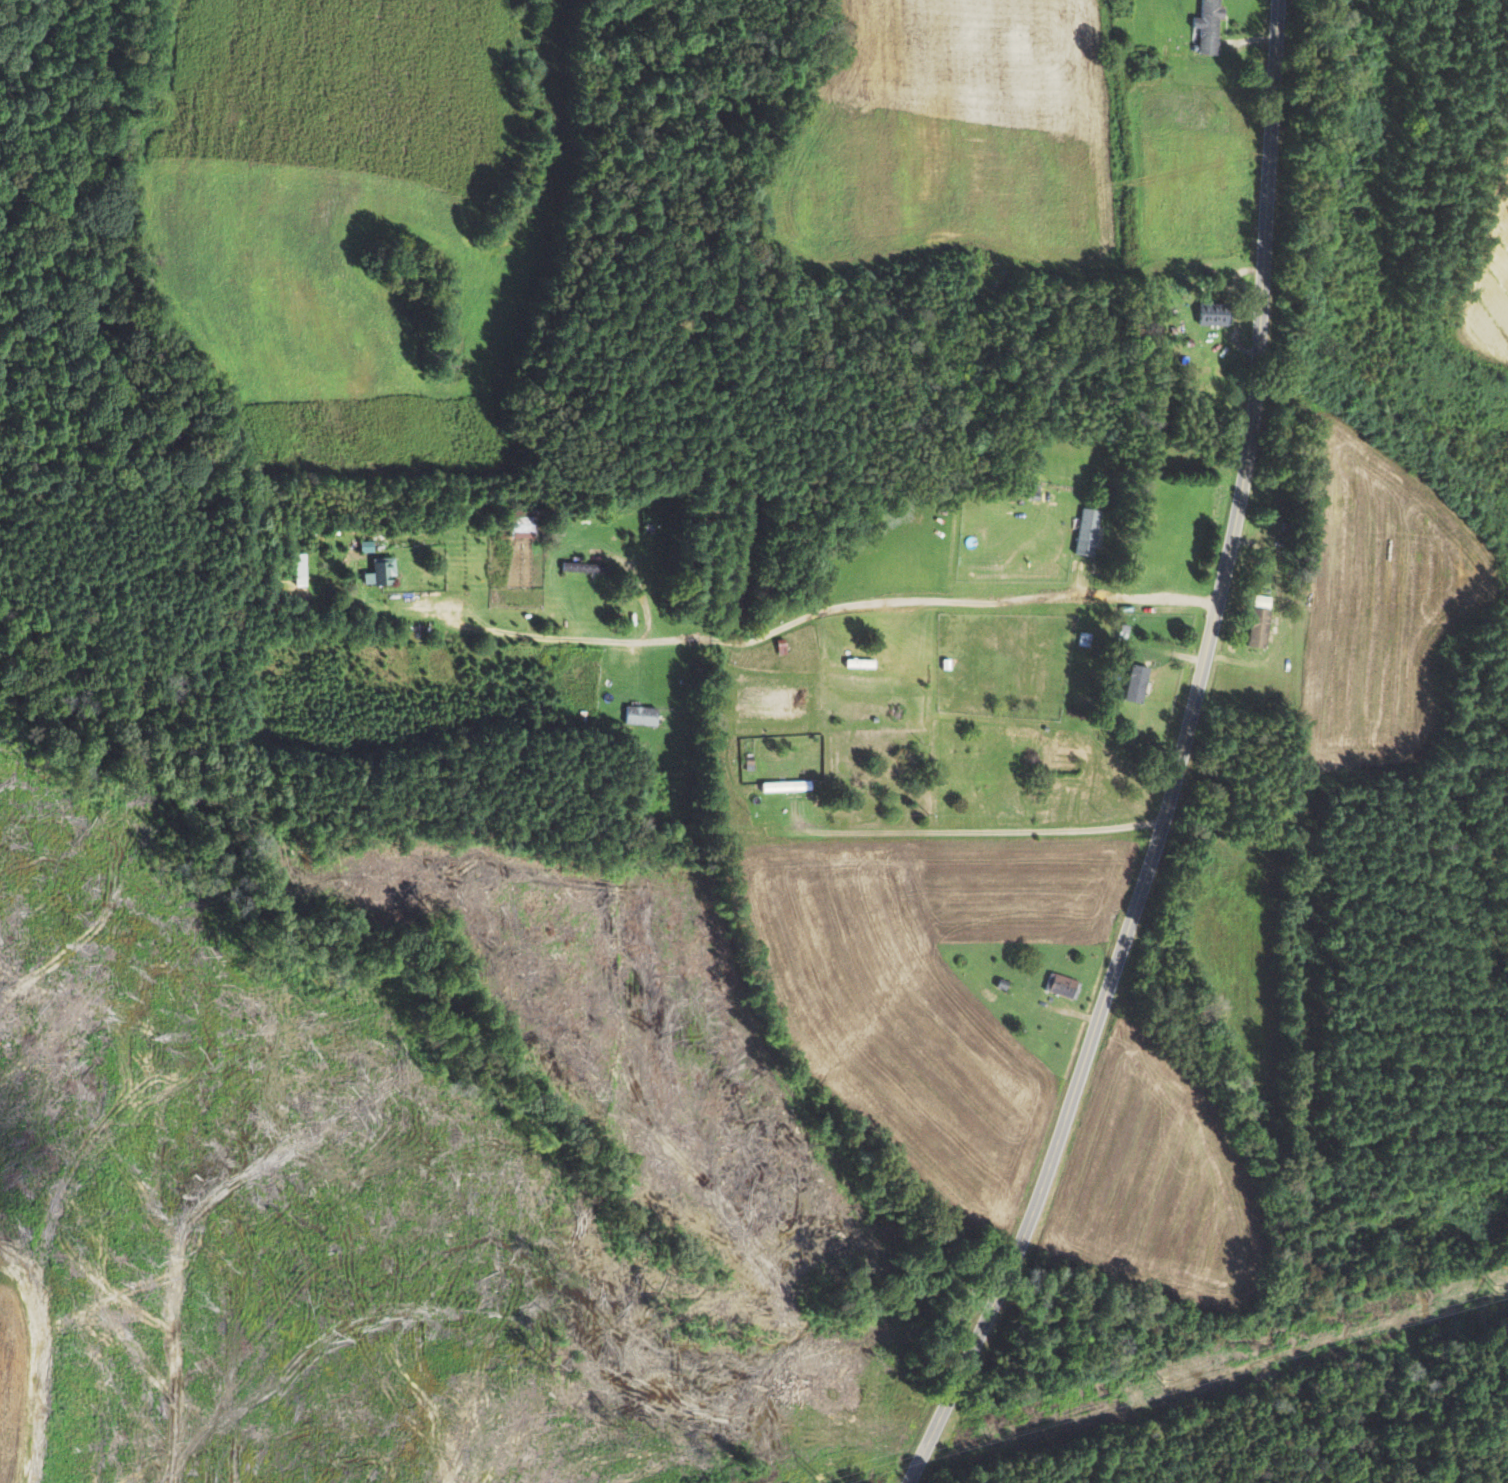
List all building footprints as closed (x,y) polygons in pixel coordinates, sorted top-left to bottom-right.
[(1221,18),(1227,18),(1227,7),(1222,7),(1222,0),(1202,0),(1202,17),(1194,17),(1193,28),(1201,28),(1201,54),(1220,54),(1221,18)] [(1232,325),(1233,303),(1208,303),(1208,304),(1203,304),(1202,324),(1232,325)] [(1094,557),(1101,511),(1082,508),(1076,554),(1094,557)] [(513,538),(536,538),(537,510),(514,509),(513,538)] [(306,554),(294,554),(294,586),(306,585),(306,554)] [(375,585),(396,584),(395,557),(374,558),(375,585)] [(563,571),(611,573),(612,564),(564,562),(563,571)] [(1268,649),(1274,609),(1255,607),(1249,646),(1268,649)] [(1091,647),(1093,634),(1082,631),(1079,645),(1091,647)] [(1144,703),(1152,668),(1134,664),(1127,700),(1144,703)] [(659,707),(625,706),(624,724),(659,726),(659,707)] [(765,793),(813,791),(813,781),(764,782),(765,793)] [(1080,982),(1051,973),(1045,990),(1075,999),(1080,982)]
